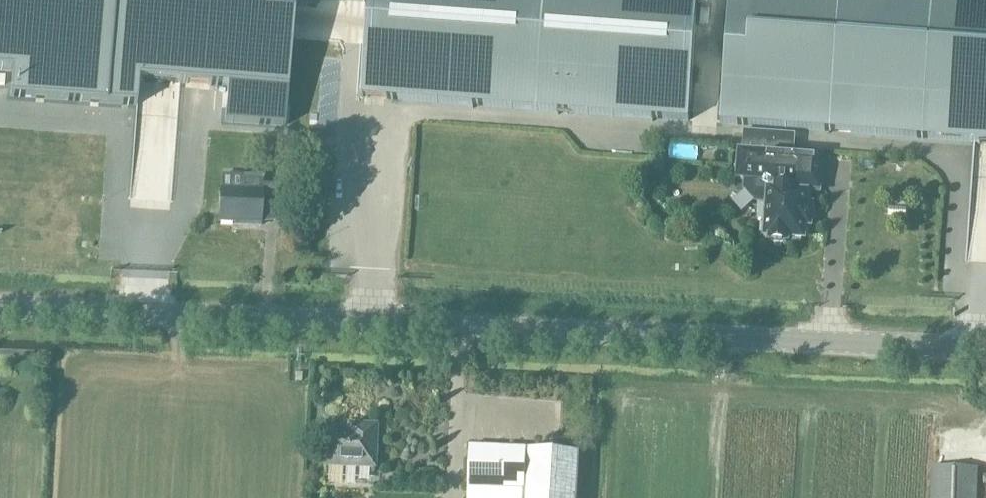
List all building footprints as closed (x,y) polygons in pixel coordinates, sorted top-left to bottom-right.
[(13,71),(11,96),(137,105),(139,80),(181,83),(228,87),(225,121),(285,126),(294,5),(318,7),(319,0),(0,0),(0,70),(13,71)] [(693,68),(698,0),(369,0),(362,96),(689,120),(693,68)] [(728,27),(721,123),(985,142),(985,0),(730,0),(728,27)] [(739,149),(737,177),(745,178),(744,189),(756,203),(767,204),(764,236),(769,236),(769,240),(772,240),(774,243),(783,244),(786,241),(789,241),(789,237),(805,238),(806,226),(812,226),(814,204),(808,203),(809,189),(822,190),(824,156),(795,153),(796,135),(744,131),(743,149),(739,149)] [(244,194),(221,192),(219,223),(242,224),(242,227),(261,229),(262,214),(280,215),(282,188),(263,187),(264,178),(245,177),(244,194)] [(327,465),(375,467),(376,427),(356,426),(356,432),(328,431),(327,465)] [(469,497),(523,497),(526,449),(471,447),(469,497)] [(580,452),(528,449),(525,497),(578,497),(580,452)] [(977,468),(933,467),(932,497),(976,497),(977,468)]
